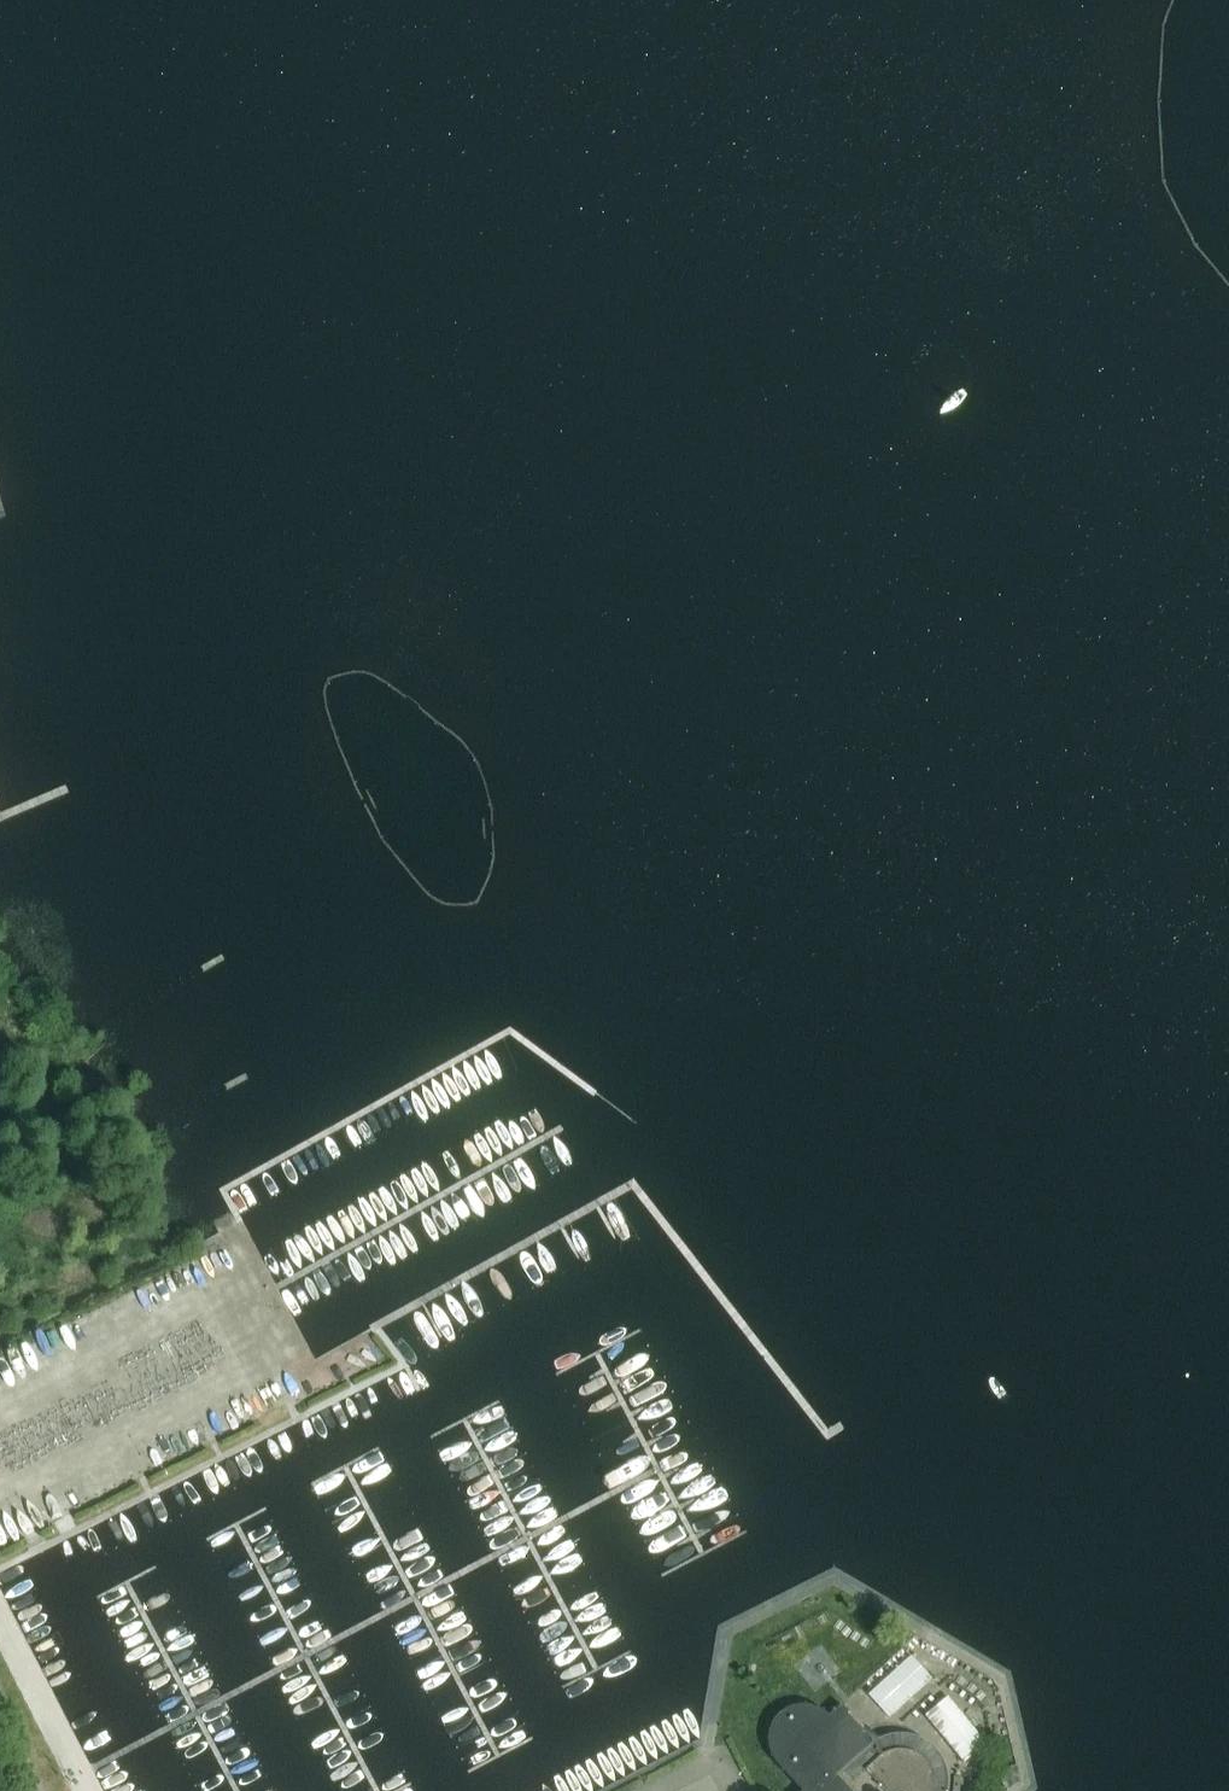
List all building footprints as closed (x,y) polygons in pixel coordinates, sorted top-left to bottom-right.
[(775,1640),(766,1644),(770,1651),(778,1646),(775,1640)] [(777,1763),(802,1790),(931,1790),(932,1789),(933,1778),(929,1768),(923,1759),(914,1753),(904,1750),(893,1751),(884,1755),(848,1714),(849,1713),(842,1705),(829,1716),(820,1709),(808,1705),(796,1706),(785,1710),(776,1718),(771,1729),(769,1741),(771,1752),(777,1763)] [(1000,1783),(1007,1790),(1008,1790),(1021,1782),(1018,1767),(1005,1769),(1000,1783)]
